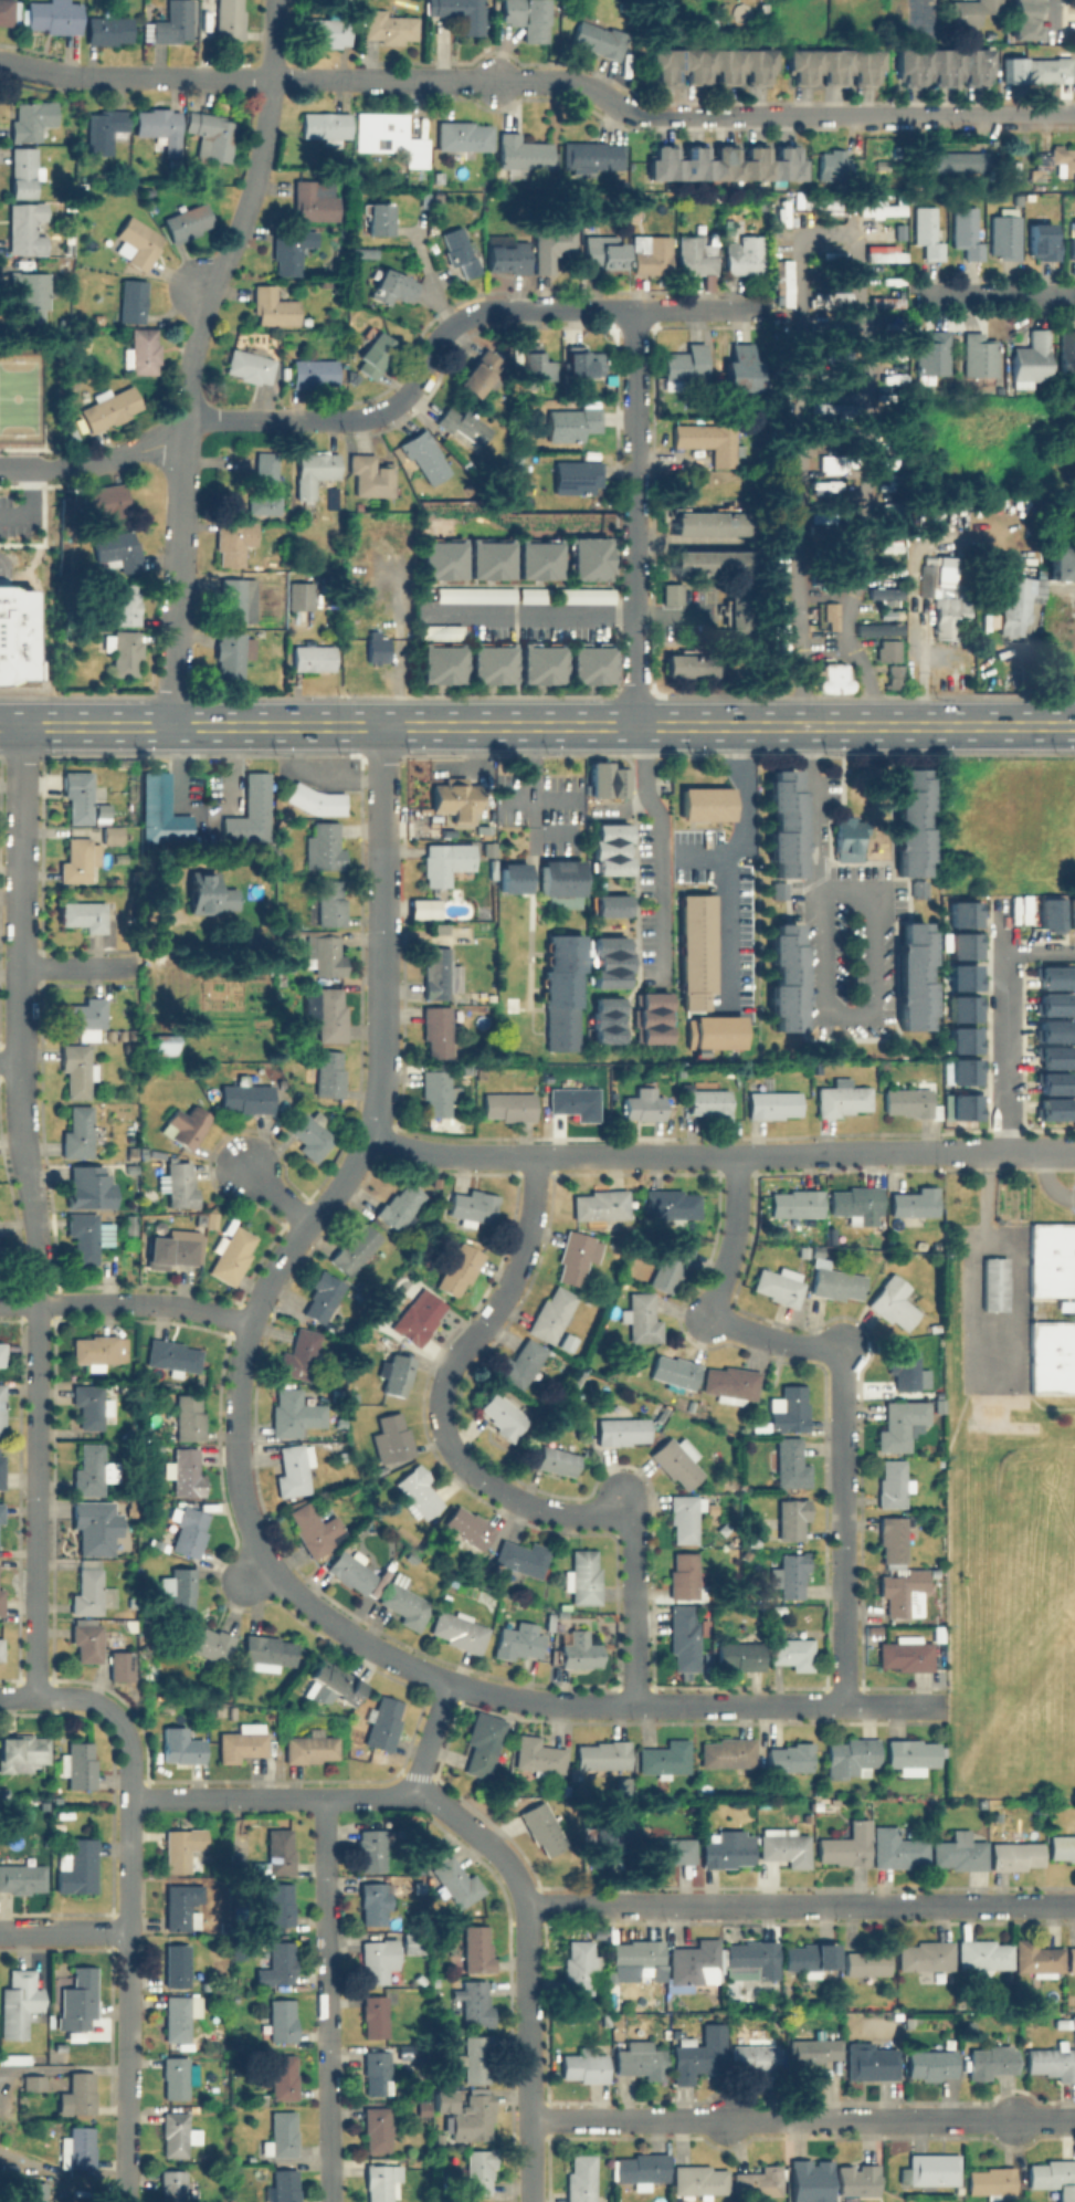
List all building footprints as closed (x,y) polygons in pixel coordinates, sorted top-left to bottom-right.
[(12,25),(0,25),(0,0),(12,0),(12,25)] [(167,20),(168,0),(192,0),(192,40),(181,39),(181,42),(151,42),(152,20),(167,20)] [(217,41),(218,0),(243,0),(243,20),(252,20),(252,38),(243,38),(243,41),(217,41)] [(435,14),(435,0),(484,0),(483,35),(460,35),(461,14),(435,14)] [(502,21),(503,0),(549,0),(548,42),(524,42),(524,24),(508,24),(508,21),(502,21)] [(950,24),(950,0),(976,0),(1000,0),(1000,13),(979,13),(979,24),(950,24)] [(1014,39),(1014,0),(1036,0),(1036,19),(1032,19),(1032,39),(1014,39)] [(82,3),(80,35),(45,33),(45,29),(27,28),(28,1),(82,3)] [(418,17),(417,40),(403,39),(404,44),(380,43),(381,39),(363,38),(365,9),(386,9),(386,15),(418,17)] [(339,11),(339,20),(351,20),(350,44),(339,44),(339,48),(320,46),(320,43),(305,43),(306,19),(326,19),(327,11),(339,11)] [(131,18),(131,44),(87,43),(87,17),(131,18)] [(579,19),(608,31),(610,27),(629,34),(622,49),(629,51),(625,57),(620,55),(618,61),(570,43),(579,19)] [(776,50),(776,74),(769,74),(769,87),(747,87),(747,73),(738,73),(737,88),(715,88),(715,73),(707,73),(707,86),(686,86),(686,73),(677,73),(677,86),(654,86),(654,73),(647,73),(647,49),(776,50)] [(884,51),(884,74),(877,74),(877,88),(853,88),(853,74),(845,74),(845,88),(822,88),(823,74),(816,74),(816,88),(792,88),(792,74),(787,74),(788,50),(884,51)] [(993,51),(993,80),(986,80),(986,87),(962,86),(962,78),(951,78),(951,87),(930,87),(930,78),(924,78),(924,87),(899,87),(899,78),(895,78),(895,50),(993,51)] [(1071,51),(1071,76),(1061,76),(1061,81),(1005,81),(1005,56),(1026,56),(1026,59),(1055,59),(1055,55),(1060,55),(1060,51),(1071,51)] [(55,102),(55,125),(41,126),(41,141),(11,141),(11,120),(17,119),(17,102),(55,102)] [(170,107),(170,111),(181,111),(180,157),(165,157),(165,143),(155,143),(155,136),(136,135),(136,111),(150,111),(150,107),(170,107)] [(128,111),(128,129),(131,129),(131,138),(113,138),(113,155),(87,155),(87,116),(84,116),(84,113),(99,113),(99,109),(128,111)] [(241,120),(233,162),(197,155),(201,134),(185,130),(189,111),(241,120)] [(430,137),(429,168),(405,167),(407,151),(356,150),(357,112),(408,113),(408,137),(430,137)] [(351,113),(350,138),(340,138),(340,146),(324,146),(324,137),(303,137),(303,113),(351,113)] [(493,125),(493,150),(438,150),(438,120),(474,120),(474,125),(493,125)] [(551,143),(551,169),(526,168),(526,177),(508,177),(508,167),(499,167),(500,132),(519,133),(519,141),(551,143)] [(625,144),(625,171),(575,170),(575,184),(559,184),(559,143),(625,144)] [(675,145),(675,158),(684,158),(684,147),(708,147),(707,159),(714,159),(714,147),(738,147),(738,159),(744,159),(744,146),(767,146),(767,159),(776,159),(776,145),(799,145),(799,159),(807,159),(807,184),(647,182),(647,158),(652,158),(652,145),(675,145)] [(1067,147),(1074,147),(1074,170),(1069,170),(1069,179),(1058,179),(1058,164),(1051,164),(1051,171),(1050,171),(1050,179),(1030,179),(1030,169),(1040,169),(1040,151),(1046,151),(1046,145),(1067,145),(1067,147)] [(44,166),(44,179),(34,179),(34,198),(11,198),(12,147),(38,147),(38,166),(44,166)] [(844,149),(842,179),(830,178),(830,181),(819,180),(820,153),(830,154),(830,148),(844,149)] [(987,167),(987,171),(931,171),(931,151),(987,151),(987,167)] [(431,184),(431,169),(440,169),(440,184),(431,184)] [(338,197),(337,220),(298,219),(298,209),(295,209),(295,179),(334,180),(334,196),(338,197)] [(141,199),(141,188),(154,188),(154,199),(141,199)] [(431,205),(431,190),(441,190),(441,205),(431,205)] [(756,208),(756,197),(767,197),(767,208),(756,208)] [(791,197),(791,249),(778,249),(779,197),(791,197)] [(201,233),(173,244),(164,219),(204,201),(214,224),(200,230),(201,233)] [(853,202),(853,216),(831,214),(831,211),(803,211),(803,201),(853,202)] [(391,202),(391,235),(369,235),(369,203),(391,202)] [(46,203),(46,220),(42,220),(42,234),(48,234),(46,254),(9,254),(10,203),(46,203)] [(908,203),(907,222),(861,221),(861,203),(908,203)] [(947,230),(947,265),(924,265),(924,248),(913,248),(913,209),(936,209),(936,230),(947,230)] [(978,242),(978,261),(962,261),(962,248),(953,248),(953,210),(978,210),(978,242)] [(1019,218),(1019,263),(1000,263),(1000,255),(991,253),(991,219),(1001,219),(1001,211),(1019,211),(1019,218)] [(160,249),(145,272),(127,260),(135,248),(116,235),(129,214),(164,238),(158,247),(160,249)] [(462,226),(473,255),(474,255),(481,271),(463,277),(457,263),(451,266),(444,250),(446,250),(441,233),(462,226)] [(1058,242),(1058,260),(1032,260),(1033,226),(1052,226),(1052,242),(1058,242)] [(575,229),(573,255),(566,255),(566,251),(558,251),(558,254),(552,254),(551,272),(535,272),(536,228),(575,229)] [(908,229),(908,244),(865,244),(865,229),(908,229)] [(323,233),(323,243),(317,243),(317,247),(310,247),(310,254),(302,254),(302,274),(276,274),(276,260),(273,260),(274,230),(317,230),(317,232),(323,233)] [(531,238),(531,279),(507,277),(507,272),(482,272),(482,233),(510,234),(510,238),(531,238)] [(626,243),(626,271),(598,271),(598,263),(578,263),(578,235),(615,235),(615,243),(626,243)] [(670,235),(670,272),(634,272),(633,251),(647,251),(647,235),(670,235)] [(715,252),(715,274),(679,274),(679,235),(702,235),(702,252),(715,252)] [(761,235),(762,272),(726,272),(726,251),(739,251),(739,235),(761,235)] [(73,251),(73,252),(64,252),(65,242),(73,242),(73,251)] [(380,248),(380,260),(350,260),(350,247),(380,248)] [(907,255),(907,266),(864,266),(864,250),(888,250),(888,255),(907,255)] [(797,263),(797,311),(781,311),(781,263),(797,263)] [(419,283),(411,300),(394,292),(388,306),(370,295),(383,266),(419,283)] [(45,272),(46,322),(54,322),(54,342),(17,343),(14,273),(45,272)] [(907,274),(906,290),(871,290),(871,274),(907,274)] [(147,280),(145,323),(119,321),(123,279),(147,280)] [(299,300),(299,324),(259,325),(259,313),(254,313),(254,284),(276,284),(276,300),(299,300)] [(811,306),(811,294),(849,294),(849,306),(811,306)] [(906,295),(906,312),(870,312),(870,300),(895,301),(895,295),(906,295)] [(827,317),(828,334),(848,332),(847,316),(827,317)] [(399,347),(373,381),(356,369),(362,360),(351,353),(371,326),(399,347)] [(157,328),(157,343),(160,343),(160,363),(157,363),(157,373),(133,374),(133,367),(124,367),(124,347),(133,347),(133,328),(157,328)] [(949,328),(949,376),(915,376),(915,338),(930,339),(930,328),(949,328)] [(995,343),(995,377),(963,377),(965,332),(980,332),(980,343),(995,343)] [(1046,332),(1045,384),(1025,384),(1025,389),(1014,389),(1014,348),(1030,348),(1030,332),(1046,332)] [(1061,333),(1074,333),(1074,380),(1061,380),(1061,333)] [(556,359),(556,382),(520,381),(520,342),(541,342),(541,359),(556,359)] [(704,342),(704,379),(662,379),(662,352),(685,352),(686,342),(704,342)] [(750,343),(750,360),(757,360),(757,389),(723,388),(723,360),(729,360),(730,343),(750,343)] [(266,348),(264,356),(276,359),(271,384),(260,380),(259,384),(240,378),(240,375),(226,371),(232,347),(252,353),(254,345),(266,348)] [(505,364),(473,403),(450,384),(483,345),(505,364)] [(583,361),(590,361),(590,350),(605,350),(605,377),(563,377),(563,345),(583,345),(583,361)] [(336,359),(336,387),(293,387),(294,359),(336,359)] [(805,389),(805,373),(851,373),(851,389),(805,389)] [(133,384),(143,407),(129,412),(131,417),(113,426),(112,423),(91,433),(80,409),(96,401),(93,395),(109,387),(113,394),(133,384)] [(856,400),(856,413),(808,413),(808,400),(856,400)] [(578,401),(578,407),(601,408),(601,434),(582,434),(582,443),(545,443),(545,407),(563,407),(563,401),(578,401)] [(447,406),(461,415),(465,409),(491,428),(478,445),(453,427),(450,431),(436,421),(447,406)] [(734,424),(733,466),(710,466),(710,445),(672,445),(672,424),(734,424)] [(61,431),(73,426),(80,439),(68,444),(61,431)] [(424,428),(451,471),(430,484),(412,457),(409,459),(399,444),(424,428)] [(277,452),(275,495),(280,495),(280,513),(249,512),(249,494),(255,494),(256,452),(277,452)] [(338,452),(338,478),(314,478),(314,500),(297,500),(296,452),(338,452)] [(815,464),(815,453),(845,454),(845,465),(815,464)] [(396,463),(394,499),(354,499),(354,474),(346,474),(347,454),(375,454),(375,463),(396,463)] [(788,457),(787,497),(770,497),(770,457),(788,457)] [(604,460),(603,490),(593,490),(593,495),(551,495),(551,459),(604,460)] [(810,489),(810,479),(837,479),(837,489),(810,489)] [(125,482),(131,522),(109,525),(107,513),(85,517),(81,490),(125,482)] [(847,502),(806,503),(806,523),(847,521),(847,502)] [(670,511),(753,512),(753,535),(670,534),(670,511)] [(257,522),(256,545),(244,545),(243,566),(219,565),(219,550),(215,549),(217,520),(257,522)] [(131,526),(135,542),(138,541),(143,568),(120,573),(119,565),(106,567),(104,559),(96,562),(92,536),(127,531),(127,527),(131,526)] [(419,537),(419,578),(462,578),(462,537),(445,537),(445,541),(436,541),(436,537),(419,537)] [(467,537),(467,578),(509,578),(509,538),(494,537),(494,542),(484,542),(484,537),(467,537)] [(515,537),(515,578),(557,578),(558,538),(541,538),(541,542),(531,542),(531,537),(515,537)] [(565,579),(605,579),(605,537),(565,537),(566,553),(569,553),(569,563),(565,563),(565,579)] [(45,630),(0,629),(0,543),(28,543),(28,557),(46,557),(45,630)] [(1067,580),(1074,580),(1074,546),(1043,546),(1043,580),(1067,580)] [(668,549),(752,550),(752,574),(668,573),(668,549)] [(924,554),(937,557),(935,565),(921,562),(924,554)] [(932,568),(932,595),(921,595),(921,568),(932,568)] [(256,577),(256,590),(254,590),(253,609),(244,609),(244,621),(220,621),(220,577),(256,577)] [(1043,581),(1041,601),(1029,600),(1026,635),(1000,632),(1004,578),(1043,581)] [(315,579),(315,615),(284,615),(284,579),(315,579)] [(658,584),(678,583),(678,604),(660,605),(658,584)] [(140,584),(139,625),(114,625),(115,618),(108,618),(108,606),(114,607),(114,584),(140,584)] [(38,660),(29,660),(29,586),(0,586),(0,681),(38,681),(38,660)] [(725,625),(720,625),(720,599),(725,599),(725,586),(745,586),(744,638),(725,638),(725,625)] [(902,586),(902,601),(864,600),(864,586),(902,586)] [(433,587),(512,587),(512,601),(433,601),(433,587)] [(516,587),(516,602),(552,602),(552,588),(516,587)] [(556,587),(610,588),(610,602),(556,602),(556,587)] [(967,621),(967,625),(959,625),(959,638),(937,638),(937,589),(967,589),(967,621)] [(377,614),(377,602),(390,602),(390,614),(377,614)] [(842,602),(841,633),(819,633),(819,602),(842,602)] [(899,634),(899,622),(853,624),(853,635),(899,634)] [(418,639),(418,625),(460,625),(460,639),(418,639)] [(789,625),(789,674),(769,674),(769,625),(789,625)] [(138,631),(138,641),(141,641),(140,660),(138,659),(137,677),(113,675),(114,651),(104,650),(105,636),(114,636),(115,630),(138,631)] [(389,635),(389,662),(368,661),(368,630),(379,630),(379,635),(389,635)] [(244,632),(243,677),(218,675),(219,660),(215,660),(215,640),(220,640),(220,632),(244,632)] [(896,640),(874,639),(874,661),(896,661),(896,640)] [(467,641),(467,682),(509,682),(509,642),(494,642),(494,646),(484,646),(484,641),(467,641)] [(418,642),(418,683),(460,683),(460,642),(444,642),(444,646),(434,646),(434,642),(418,642)] [(517,642),(517,683),(559,683),(559,642),(544,642),(544,646),(534,646),(534,642),(517,642)] [(567,642),(567,683),(610,683),(610,642),(593,642),(593,646),(583,646),(583,642),(567,642)] [(334,644),(334,671),(294,671),(294,644),(334,644)] [(715,675),(662,677),(662,653),(675,653),(675,649),(698,649),(698,653),(715,653),(715,675)] [(901,664),(883,664),(883,688),(900,688),(901,664)] [(850,667),(850,682),(854,682),(854,694),(819,694),(819,682),(825,682),(825,667),(850,667)] [(587,797),(587,762),(605,762),(605,765),(604,767),(604,797),(587,797)] [(605,765),(622,765),(622,797),(604,797),(604,767),(605,765)] [(801,766),(801,778),(792,778),(792,790),(801,790),(801,861),(798,861),(798,879),(773,879),(773,861),(766,861),(766,827),(771,827),(772,808),(765,808),(765,777),(768,777),(768,765),(801,766)] [(927,766),(927,810),(921,810),(921,829),(927,829),(926,862),(923,861),(923,877),(896,877),(896,766),(927,766)] [(89,770),(89,822),(67,822),(67,798),(62,798),(62,770),(89,770)] [(192,814),(192,841),(143,841),(143,770),(170,770),(169,814),(192,814)] [(271,772),(271,842),(222,842),(222,815),(244,815),(244,770),(271,772)] [(465,777),(465,784),(476,785),(477,812),(474,812),(473,824),(453,824),(454,811),(434,810),(436,780),(451,782),(452,776),(465,777)] [(344,794),(344,815),(312,815),(285,801),(295,779),(324,794),(344,794)] [(730,787),(730,819),(683,819),(682,788),(730,787)] [(855,812),(855,819),(864,819),(864,866),(832,866),(832,819),(840,819),(840,812),(855,812)] [(338,820),(338,848),(344,848),(344,867),(316,868),(316,850),(307,850),(307,836),(315,836),(314,820),(338,820)] [(622,839),(622,841),(629,841),(629,822),(591,822),(591,839),(622,839)] [(120,846),(103,847),(102,828),(120,828),(120,846)] [(99,845),(99,864),(89,864),(89,882),(60,882),(60,861),(67,861),(66,837),(89,837),(89,845),(99,845)] [(622,856),(622,841),(622,839),(591,839),(588,839),(588,859),(592,859),(622,859),(622,856)] [(472,843),(472,869),(451,869),(451,885),(426,887),(426,875),(424,875),(424,856),(426,856),(426,843),(472,843)] [(622,859),(622,856),(629,856),(629,874),(592,874),(592,859),(622,859)] [(581,860),(580,908),(547,906),(548,892),(540,892),(540,859),(581,860)] [(504,891),(504,864),(527,864),(527,891),(504,891)] [(240,893),(240,913),(190,913),(190,873),(213,873),(212,893),(240,893)] [(345,896),(345,925),(318,925),(318,879),(340,879),(340,896),(345,896)] [(925,881),(909,880),(909,897),(924,898),(925,881)] [(768,899),(784,899),(784,881),(768,882),(768,899)] [(716,892),(716,994),(706,994),(706,1011),(683,1011),(683,994),(677,994),(678,892),(716,892)] [(591,894),(628,894),(628,916),(591,916),(591,894)] [(1036,927),(1036,898),(1058,898),(1058,932),(1046,933),(1046,927),(1036,927)] [(1063,898),(1074,898),(1074,932),(1074,927),(1063,927),(1063,898)] [(947,901),(979,901),(978,916),(974,916),(974,927),(946,927),(947,901)] [(104,902),(104,932),(85,932),(86,925),(62,925),(61,902),(104,902)] [(924,922),(923,943),(931,943),(931,963),(924,963),(924,983),(934,983),(934,1016),(925,1016),(925,1030),(899,1030),(899,1005),(897,1005),(898,943),(902,943),(902,922),(924,922)] [(798,934),(798,946),(801,946),(800,1029),(777,1029),(777,1015),(771,1015),(771,985),(777,985),(778,964),(770,964),(771,934),(774,934),(774,923),(799,923),(798,934)] [(433,935),(433,924),(447,924),(447,935),(433,935)] [(947,932),(979,932),(979,947),(976,947),(974,958),(947,958),(947,932)] [(346,954),(345,976),(314,975),(315,966),(303,966),(303,956),(306,956),(307,933),(339,934),(338,954),(346,954)] [(579,1008),(546,1008),(546,969),(549,969),(549,934),(582,934),(583,971),(579,971),(579,1008)] [(589,988),(624,987),(623,970),(625,970),(625,936),(589,936),(590,968),(589,968),(589,988)] [(451,947),(451,998),(425,998),(425,965),(428,965),(428,948),(451,947)] [(947,989),(979,989),(979,974),(976,974),(976,964),(947,963),(947,989)] [(1037,988),(1067,988),(1067,966),(1033,966),(1032,978),(1037,978),(1037,988)] [(346,1005),(346,1040),(318,1040),(319,987),(342,987),(342,1005),(346,1005)] [(666,1042),(665,992),(634,992),(635,1043),(666,1042)] [(1037,993),(1067,993),(1067,1015),(1032,1015),(1032,1003),(1037,1003),(1037,993)] [(947,995),(979,995),(978,1010),(974,1010),(974,1021),(946,1021),(947,995)] [(103,997),(104,1026),(98,1026),(98,1038),(78,1038),(78,1027),(59,1028),(59,1004),(85,1004),(85,997),(103,997)] [(620,1043),(620,997),(591,997),(590,1043),(620,1043)] [(451,1006),(451,1057),(428,1057),(428,1039),(423,1039),(424,1006),(451,1006)] [(546,1008),(579,1008),(579,1050),(546,1050),(546,1008)] [(742,1017),(742,1047),(687,1048),(686,1018),(742,1017)] [(1036,1019),(1066,1019),(1066,1041),(1032,1041),(1032,1029),(1036,1029),(1036,1019)] [(947,1052),(979,1052),(979,1038),(976,1038),(976,1027),(947,1027),(947,1052)] [(174,1055),(175,1037),(151,1036),(150,1055),(174,1055)] [(97,1062),(97,1079),(88,1079),(88,1098),(65,1098),(65,1071),(61,1071),(61,1045),(88,1045),(88,1062),(97,1062)] [(1036,1068),(1066,1068),(1066,1046),(1032,1046),(1032,1058),(1036,1058),(1036,1068)] [(341,1050),(341,1068),(344,1068),(341,1098),(315,1095),(316,1080),(307,1080),(308,1061),(318,1062),(319,1049),(341,1050)] [(947,1058),(979,1058),(979,1073),(976,1073),(976,1084),(947,1084),(947,1058)] [(449,1070),(450,1115),(426,1115),(426,1098),(422,1098),(422,1071),(449,1070)] [(1036,1094),(1066,1094),(1067,1072),(1032,1072),(1032,1084),(1036,1084),(1036,1094)] [(850,1087),(871,1087),(871,1109),(852,1109),(852,1113),(839,1113),(839,1116),(818,1116),(818,1087),(834,1087),(833,1078),(850,1078),(850,1087)] [(729,1089),(729,1119),(707,1120),(707,1113),(688,1114),(688,1103),(679,1103),(678,1082),(696,1082),(696,1089),(729,1089)] [(272,1084),(272,1113),(238,1112),(239,1108),(221,1108),(221,1084),(272,1084)] [(601,1112),(601,1121),(579,1121),(579,1112),(549,1112),(549,1087),(601,1087),(601,1112)] [(654,1087),(654,1095),(663,1094),(663,1120),(635,1120),(635,1119),(624,1119),(623,1097),(635,1095),(635,1087),(654,1087)] [(930,1089),(931,1118),(917,1119),(917,1115),(903,1115),(903,1113),(886,1113),(885,1090),(930,1089)] [(534,1091),(534,1120),(502,1120),(502,1116),(484,1116),(485,1091),(534,1091)] [(800,1092),(800,1115),(782,1115),(781,1119),(749,1119),(749,1092),(800,1092)] [(948,1120),(979,1120),(980,1104),(977,1104),(977,1093),(948,1093),(948,1120)] [(1036,1097),(1067,1098),(1066,1120),(1032,1120),(1032,1108),(1036,1108),(1036,1097)] [(191,1103),(211,1116),(205,1125),(207,1126),(190,1151),(161,1130),(176,1108),(185,1114),(191,1103)] [(91,1104),(92,1156),(62,1157),(62,1131),(70,1131),(70,1104),(91,1104)] [(335,1137),(315,1162),(298,1147),(303,1143),(287,1130),(303,1111),(335,1137)] [(192,1175),(192,1186),(197,1186),(198,1206),(189,1207),(189,1206),(169,1207),(166,1162),(168,1162),(168,1156),(175,1155),(176,1158),(189,1161),(190,1175),(192,1175)] [(118,1182),(117,1209),(65,1208),(65,1164),(103,1164),(103,1182),(118,1182)] [(424,1194),(413,1209),(418,1213),(412,1221),(407,1217),(399,1229),(375,1213),(381,1203),(384,1204),(392,1193),(396,1195),(405,1181),(424,1194)] [(926,1215),(926,1226),(904,1226),(904,1215),(893,1215),(893,1193),(907,1193),(908,1189),(917,1189),(917,1186),(935,1186),(935,1215),(926,1215)] [(882,1187),(881,1214),(876,1214),(876,1225),(847,1225),(849,1214),(830,1214),(830,1191),(847,1191),(847,1187),(882,1187)] [(628,1217),(619,1217),(620,1229),(603,1229),(602,1218),(575,1219),(573,1195),(590,1194),(590,1191),(626,1188),(628,1217)] [(468,1189),(496,1196),(491,1223),(474,1219),(472,1228),(459,1225),(460,1217),(447,1215),(453,1192),(467,1195),(468,1189)] [(699,1194),(698,1217),(682,1217),(682,1224),(670,1224),(671,1217),(645,1217),(645,1189),(681,1189),(681,1194),(699,1194)] [(821,1189),(821,1216),(770,1216),(771,1193),(789,1193),(790,1189),(821,1189)] [(112,1221),(113,1244),(96,1245),(96,1263),(74,1263),(73,1235),(67,1235),(67,1214),(96,1213),(96,1223),(112,1221)] [(126,1236),(126,1216),(135,1216),(135,1236),(126,1236)] [(363,1223),(381,1238),(349,1277),(328,1259),(349,1235),(352,1237),(363,1223)] [(1032,1223),(1074,1223),(1074,1394),(1031,1394),(1031,1322),(1072,1322),(1073,1294),(1032,1294),(1032,1223)] [(256,1236),(247,1252),(251,1254),(233,1286),(208,1272),(219,1252),(212,1249),(219,1235),(225,1239),(233,1224),(256,1236)] [(603,1241),(598,1262),(587,1259),(580,1286),(558,1279),(562,1262),(558,1261),(568,1229),(593,1236),(593,1239),(603,1241)] [(182,1231),(182,1238),(198,1239),(196,1263),(168,1261),(168,1269),(146,1268),(148,1236),(169,1238),(169,1230),(182,1231)] [(694,1247),(674,1294),(649,1283),(668,1236),(694,1247)] [(461,1240),(484,1254),(467,1283),(464,1282),(456,1297),(435,1284),(446,1263),(441,1260),(450,1244),(457,1247),(461,1240)] [(820,1247),(820,1255),(811,1254),(812,1246),(820,1247)] [(867,1276),(862,1299),(845,1296),(844,1300),(811,1293),(816,1266),(813,1266),(814,1256),(830,1258),(829,1268),(867,1276)] [(1009,1259),(1009,1310),(986,1310),(986,1259),(1009,1259)] [(781,1266),(801,1272),(799,1280),(804,1282),(795,1308),(769,1298),(770,1294),(752,1289),(760,1267),(778,1273),(781,1266)] [(345,1286),(323,1323),(304,1312),(312,1299),(308,1297),(314,1287),(312,1286),(322,1270),(327,1273),(327,1275),(345,1286)] [(919,1311),(905,1329),(892,1318),(889,1322),(868,1304),(883,1287),(882,1286),(894,1272),(913,1288),(905,1299),(919,1311)] [(576,1296),(551,1342),(528,1330),(544,1299),(548,1301),(556,1286),(576,1296)] [(438,1321),(418,1346),(391,1325),(421,1287),(445,1307),(435,1319),(438,1321)] [(654,1292),(654,1320),(661,1320),(661,1342),(630,1342),(630,1321),(621,1322),(621,1309),(630,1309),(630,1292),(654,1292)] [(322,1333),(309,1380),(277,1372),(283,1352),(289,1353),(296,1327),(322,1333)] [(576,1338),(568,1351),(557,1345),(565,1331),(576,1338)] [(116,1334),(117,1362),(103,1362),(103,1371),(87,1372),(86,1362),(73,1362),(73,1338),(91,1338),(91,1335),(116,1334)] [(200,1350),(197,1372),(146,1364),(150,1336),(185,1342),(183,1346),(200,1350)] [(546,1350),(519,1391),(494,1373),(505,1355),(512,1360),(527,1338),(546,1350)] [(919,1350),(919,1388),(895,1390),(895,1370),(889,1370),(889,1350),(919,1350)] [(415,1359),(409,1386),(407,1386),(404,1397),(382,1392),(386,1376),(379,1374),(382,1360),(390,1361),(392,1352),(415,1359)] [(657,1353),(674,1359),(674,1356),(702,1364),(693,1391),(681,1386),(679,1391),(665,1386),(666,1381),(651,1376),(657,1353)] [(724,1365),(761,1371),(757,1399),(746,1397),(744,1405),(717,1401),(718,1393),(703,1391),(706,1367),(724,1370),(724,1365)] [(610,1382),(608,1388),(596,1384),(598,1377),(610,1382)] [(807,1384),(807,1402),(808,1402),(809,1432),(771,1433),(770,1408),(782,1407),(781,1385),(807,1384)] [(103,1386),(103,1428),(80,1428),(80,1404),(73,1404),(73,1386),(103,1386)] [(301,1387),(301,1404),(325,1404),(325,1425),(298,1425),(297,1436),(273,1436),(273,1404),(277,1404),(277,1387),(301,1387)] [(529,1417),(510,1441),(495,1429),(497,1426),(488,1420),(491,1418),(476,1406),(491,1387),(529,1417)] [(203,1411),(203,1439),(176,1439),(177,1393),(200,1393),(200,1411),(203,1411)] [(928,1401),(929,1423),(909,1423),(909,1450),(878,1450),(877,1430),(885,1429),(885,1402),(928,1401)] [(400,1411),(404,1428),(409,1428),(414,1454),(387,1461),(383,1447),(380,1448),(377,1436),(382,1435),(378,1416),(400,1411)] [(650,1417),(650,1440),(630,1441),(630,1445),(597,1445),(597,1418),(650,1417)] [(670,1435),(676,1443),(683,1436),(699,1454),(692,1460),(704,1475),(686,1490),(674,1476),(671,1479),(649,1454),(670,1435)] [(810,1465),(810,1487),(776,1487),(776,1436),(801,1436),(801,1465),(810,1465)] [(103,1443),(104,1462),(117,1462),(118,1480),(103,1481),(103,1493),(73,1495),(72,1469),(81,1469),(80,1443),(103,1443)] [(303,1443),(304,1446),(312,1445),(314,1465),(306,1466),(310,1492),(278,1497),(276,1476),(282,1475),(278,1446),(303,1443)] [(578,1455),(572,1476),(536,1466),(541,1445),(578,1455)] [(198,1448),(198,1475),(203,1475),(203,1496),(197,1496),(197,1493),(172,1493),(172,1477),(165,1477),(165,1461),(172,1461),(172,1448),(198,1448)] [(913,1479),(913,1491),(906,1491),(906,1507),(878,1507),(878,1478),(883,1478),(883,1459),(905,1459),(905,1479),(913,1479)] [(442,1503),(424,1519),(421,1514),(415,1518),(403,1502),(407,1499),(394,1483),(418,1464),(431,1480),(426,1483),(442,1503)] [(705,1497),(705,1510),(697,1510),(697,1541),(674,1541),(674,1523),(671,1523),(671,1496),(697,1496),(697,1497),(705,1497)] [(118,1516),(119,1534),(102,1535),(103,1554),(80,1554),(78,1527),(74,1527),(73,1500),(103,1499),(103,1517),(118,1516)] [(801,1520),(802,1540),(778,1540),(778,1539),(770,1539),(769,1517),(779,1517),(779,1500),(809,1500),(809,1520),(801,1520)] [(307,1501),(322,1522),(334,1513),(348,1535),(313,1559),(294,1531),(298,1529),(288,1513),(307,1501)] [(205,1531),(197,1559),(171,1551),(179,1524),(177,1524),(183,1504),(209,1512),(203,1530),(205,1531)] [(457,1504),(472,1514),(474,1512),(496,1529),(482,1551),(479,1549),(475,1554),(463,1545),(466,1540),(444,1524),(457,1504)] [(910,1516),(910,1524),(906,1524),(906,1561),(883,1561),(883,1544),(881,1544),(881,1516),(910,1516)] [(746,1548),(746,1533),(759,1533),(759,1548),(746,1548)] [(502,1539),(528,1548),(530,1542),(550,1549),(540,1577),(494,1562),(502,1539)] [(422,1549),(426,1541),(436,1548),(431,1554),(422,1549)] [(350,1553),(355,1548),(366,1556),(361,1562),(350,1553)] [(378,1575),(363,1594),(350,1584),(349,1586),(327,1569),(342,1549),(378,1575)] [(601,1566),(601,1603),(572,1603),(572,1590),(565,1591),(565,1570),(572,1570),(572,1550),(597,1550),(597,1566),(601,1566)] [(708,1587),(709,1597),(671,1598),(670,1570),(674,1570),(674,1553),(697,1552),(698,1588),(708,1587)] [(407,1559),(410,1553),(420,1560),(417,1564),(407,1559)] [(808,1553),(809,1571),(805,1571),(805,1581),(803,1581),(803,1597),(780,1597),(780,1585),(771,1585),(772,1569),(780,1569),(780,1553),(808,1553)] [(192,1596),(193,1606),(171,1606),(170,1567),(194,1567),(194,1595),(192,1596)] [(114,1586),(114,1606),(102,1606),(102,1614),(71,1614),(72,1593),(78,1593),(78,1569),(102,1569),(102,1586),(114,1586)] [(927,1569),(927,1591),(921,1591),(921,1615),(886,1615),(886,1597),(881,1597),(879,1575),(907,1575),(907,1569),(927,1569)] [(433,1604),(418,1632),(400,1622),(403,1615),(378,1602),(394,1571),(408,1577),(402,1587),(433,1604)] [(699,1621),(699,1669),(674,1669),(674,1652),(671,1652),(671,1604),(694,1604),(694,1621),(699,1621)] [(784,1605),(783,1623),(771,1623),(772,1605),(784,1605)] [(439,1609),(455,1615),(456,1611),(473,1616),(471,1621),(488,1627),(479,1655),(445,1642),(446,1638),(430,1632),(439,1609)] [(568,1622),(559,1622),(559,1611),(567,1609),(568,1622)] [(537,1624),(535,1632),(545,1634),(539,1657),(525,1654),(524,1657),(515,1655),(514,1660),(495,1656),(500,1626),(516,1629),(518,1619),(537,1624)] [(186,1623),(203,1629),(203,1627),(214,1633),(217,1627),(235,1634),(223,1663),(177,1644),(186,1623)] [(101,1624),(101,1661),(76,1661),(76,1643),(72,1643),(72,1624),(101,1624)] [(587,1628),(588,1643),(600,1643),(601,1666),(561,1667),(560,1644),(570,1644),(569,1629),(587,1628)] [(813,1638),(813,1670),(792,1670),(792,1664),(771,1664),(771,1639),(781,1639),(781,1629),(795,1629),(795,1638),(813,1638)] [(296,1642),(294,1665),(243,1659),(246,1633),(278,1636),(278,1639),(296,1642)] [(921,1636),(921,1642),(934,1642),(934,1669),(896,1670),(896,1667),(878,1667),(878,1642),(896,1642),(895,1636),(921,1636)] [(763,1642),(763,1669),(736,1669),(736,1666),(718,1666),(718,1643),(763,1642)] [(110,1681),(110,1653),(133,1653),(133,1681),(110,1681)] [(319,1658),(329,1665),(330,1663),(355,1678),(341,1698),(334,1692),(326,1705),(312,1696),(318,1684),(307,1677),(319,1658)] [(400,1720),(390,1752),(362,1743),(378,1694),(402,1700),(397,1718),(400,1720)] [(506,1719),(488,1779),(462,1771),(470,1744),(462,1742),(473,1709),(506,1719)] [(264,1722),(264,1731),(266,1731),(267,1754),(238,1755),(239,1762),(220,1762),(219,1732),(239,1731),(239,1723),(264,1722)] [(191,1727),(192,1738),(203,1737),(203,1761),(164,1763),(165,1728),(191,1727)] [(323,1728),(322,1737),(338,1737),(337,1759),(319,1758),(319,1761),(286,1761),(286,1736),(308,1736),(307,1728),(323,1728)] [(13,1771),(0,1771),(1,1759),(0,1759),(0,1732),(18,1733),(17,1737),(50,1738),(49,1763),(18,1762),(18,1760),(13,1760),(13,1771)] [(566,1749),(563,1772),(545,1770),(544,1778),(531,1775),(533,1769),(515,1768),(518,1733),(540,1736),(539,1745),(566,1749)] [(755,1738),(755,1766),(700,1766),(702,1742),(719,1742),(719,1738),(755,1738)] [(868,1766),(870,1775),(856,1775),(856,1774),(847,1774),(847,1778),(828,1779),(826,1742),(846,1742),(846,1738),(877,1738),(877,1766),(868,1766)] [(688,1739),(688,1772),(640,1772),(640,1747),(666,1748),(667,1739),(688,1739)] [(629,1740),(630,1768),(576,1768),(576,1745),(596,1745),(596,1742),(611,1741),(611,1740),(629,1740)] [(938,1742),(938,1766),(924,1766),(924,1773),(909,1773),(909,1766),(886,1766),(887,1740),(920,1740),(920,1742),(938,1742)] [(92,1742),(92,1759),(96,1759),(95,1790),(67,1789),(67,1775),(59,1774),(60,1752),(68,1752),(68,1741),(92,1742)] [(813,1741),(813,1750),(811,1750),(812,1770),(795,1770),(795,1778),(783,1778),(783,1770),(768,1771),(768,1748),(782,1748),(782,1745),(793,1745),(793,1741),(813,1741)] [(618,1795),(618,1779),(631,1779),(631,1795),(618,1795)] [(544,1800),(567,1844),(546,1855),(538,1842),(536,1843),(519,1813),(544,1800)] [(870,1818),(871,1864),(819,1865),(819,1837),(851,1837),(851,1818),(870,1818)] [(635,1824),(635,1847),(611,1847),(611,1866),(592,1866),(593,1824),(635,1824)] [(911,1863),(911,1866),(875,1867),(874,1826),(898,1825),(898,1838),(927,1838),(927,1863),(911,1863)] [(204,1828),(205,1852),(190,1852),(190,1867),(166,1868),(166,1829),(187,1829),(187,1828),(204,1828)] [(292,1828),(292,1848),(293,1848),(293,1873),(268,1874),(267,1829),(292,1828)] [(386,1828),(388,1870),(361,1870),(360,1852),(359,1852),(359,1829),(386,1828)] [(744,1829),(744,1835),(752,1835),(753,1863),(736,1864),(736,1867),(703,1868),(702,1841),(704,1841),(704,1831),(744,1829)] [(1041,1843),(1041,1865),(1025,1866),(1025,1869),(991,1870),(991,1842),(1011,1841),(1011,1829),(1024,1829),(1025,1843),(1041,1843)] [(810,1833),(810,1866),(788,1867),(788,1858),(761,1859),(761,1834),(810,1833)] [(1048,1834),(1074,1833),(1074,1862),(1067,1862),(1067,1859),(1050,1859),(1048,1834)] [(695,1837),(695,1863),(645,1862),(645,1837),(695,1837)] [(96,1838),(95,1892),(57,1891),(57,1852),(70,1852),(70,1838),(96,1838)] [(986,1841),(986,1869),(951,1869),(951,1865),(934,1865),(932,1841),(986,1841)] [(451,1854),(467,1878),(473,1874),(484,1890),(459,1908),(432,1867),(451,1854)] [(10,1890),(0,1890),(0,1865),(45,1865),(45,1890),(30,1890),(30,1894),(10,1894),(10,1890)] [(382,1875),(382,1881),(386,1881),(387,1925),(362,1925),(362,1906),(360,1906),(360,1883),(362,1883),(362,1876),(382,1875)] [(414,1895),(415,1879),(428,1879),(428,1895),(414,1895)] [(292,1884),(292,1902),(294,1902),(294,1925),(268,1925),(268,1884),(292,1884)] [(194,1885),(194,1905),(191,1905),(190,1910),(199,1910),(199,1928),(190,1928),(190,1930),(166,1930),(166,1885),(194,1885)] [(494,1955),(494,1971),(464,1971),(464,1925),(487,1925),(487,1942),(491,1942),(491,1955),(494,1955)] [(717,1939),(718,1949),(723,1949),(723,1970),(717,1970),(717,1982),(692,1982),(693,1992),(677,1992),(677,1984),(670,1984),(668,1948),(696,1947),(696,1939),(717,1939)] [(1063,1947),(1064,1971),(1055,1972),(1054,1976),(1032,1976),(1032,1972),(1015,1972),(1015,1939),(1037,1939),(1037,1948),(1063,1947)] [(388,1970),(388,1982),(363,1982),(363,1963),(361,1963),(361,1940),(398,1940),(398,1970),(388,1970)] [(601,1954),(601,1974),(592,1974),(592,1994),(563,1994),(563,1958),(568,1958),(568,1940),(592,1940),(592,1954),(601,1954)] [(662,1940),(662,1967),(653,1967),(653,1974),(636,1974),(637,1967),(612,1967),(612,1943),(629,1943),(629,1940),(662,1940)] [(1012,1943),(1012,1969),(991,1969),(986,1981),(974,1981),(970,1969),(959,1969),(958,1940),(994,1940),(994,1943),(1012,1943)] [(294,1941),(294,1961),(296,1961),(296,1974),(295,1974),(295,1982),(257,1983),(256,1970),(271,1970),(270,1941),(294,1941)] [(777,1941),(778,1978),(756,1978),(756,1975),(739,1975),(739,1968),(726,1969),(725,1943),(744,1943),(744,1941),(777,1941)] [(952,1941),(951,1969),(899,1968),(899,1944),(917,1944),(917,1941),(952,1941)] [(837,1942),(837,1967),(819,1967),(820,1978),(803,1978),(803,1970),(784,1971),(784,1947),(802,1947),(802,1942),(837,1942)] [(188,1943),(189,1985),(166,1985),(165,1943),(188,1943)] [(890,1946),(892,1974),(846,1975),(845,1951),(861,1951),(860,1949),(871,1949),(870,1946),(890,1946)] [(1065,1947),(1065,1973),(1074,1973),(1074,1947),(1065,1947)] [(97,1967),(97,2016),(89,2016),(88,2030),(56,2030),(56,2001),(59,2001),(59,1986),(72,1986),(72,1967),(97,1967)] [(34,1969),(36,1984),(44,1984),(44,2012),(28,2011),(28,2040),(0,2040),(1,1989),(10,1986),(10,1970),(34,1969)] [(485,1980),(485,1995),(488,1995),(488,2005),(493,2005),(493,2024),(463,2024),(463,2007),(455,2007),(454,1988),(462,1988),(462,1980),(485,1980)] [(201,1995),(201,2012),(189,2012),(189,2041),(165,2041),(166,1995),(201,1995)] [(388,1995),(388,2036),(365,2037),(363,2020),(362,2020),(362,2004),(363,2004),(362,1995),(388,1995)] [(295,2040),(270,2041),(268,1999),(294,1999),(295,2040)] [(725,2023),(725,2072),(693,2072),(692,2084),(673,2084),(673,2044),(678,2044),(677,2037),(672,2037),(671,2030),(683,2030),(683,2036),(694,2037),(694,2045),(703,2045),(703,2023),(725,2023)] [(976,2025),(976,2035),(966,2035),(966,2025),(976,2025)] [(68,2043),(68,2033),(84,2033),(84,2043),(68,2043)] [(495,2035),(495,2055),(489,2055),(488,2082),(465,2082),(465,2065),(456,2065),(456,2053),(465,2053),(465,2035),(495,2035)] [(842,2038),(842,2058),(824,2058),(823,2064),(789,2064),(789,2040),(842,2038)] [(651,2040),(651,2048),(664,2048),(665,2078),(644,2079),(644,2074),(615,2074),(615,2049),(626,2049),(626,2040),(651,2040)] [(53,2051),(53,2042),(67,2042),(67,2051),(53,2051)] [(871,2043),(871,2047),(897,2047),(897,2077),(849,2078),(849,2043),(871,2043)] [(777,2044),(778,2070),(749,2072),(749,2067),(733,2068),(731,2045),(777,2044)] [(1012,2045),(1012,2047),(1015,2047),(1015,2073),(990,2073),(990,2079),(970,2079),(970,2048),(987,2048),(987,2045),(1012,2045)] [(592,2046),(592,2054),(608,2054),(608,2082),(580,2082),(580,2078),(562,2078),(562,2054),(579,2054),(579,2046),(592,2046)] [(1026,2049),(1074,2048),(1074,2081),(1057,2082),(1057,2075),(1045,2075),(1045,2072),(1027,2072),(1026,2049)] [(956,2049),(956,2076),(940,2076),(940,2079),(921,2079),(921,2076),(908,2076),(908,2051),(956,2049)] [(389,2052),(390,2093),(366,2093),(366,2074),(363,2074),(363,2053),(389,2052)] [(29,2064),(0,2064),(0,2054),(29,2054),(29,2064)] [(295,2054),(295,2075),(296,2075),(297,2100),(272,2100),(271,2054),(295,2054)] [(200,2057),(199,2085),(189,2084),(188,2099),(164,2098),(164,2078),(162,2078),(164,2056),(200,2057)] [(44,2068),(44,2089),(23,2089),(23,2068),(44,2068)] [(94,2072),(93,2091),(94,2091),(94,2114),(68,2112),(68,2099),(61,2099),(61,2084),(71,2084),(71,2072),(94,2072)] [(489,2121),(491,2139),(466,2140),(466,2126),(457,2127),(457,2107),(466,2107),(465,2094),(493,2093),(493,2120),(489,2121)] [(420,2116),(420,2105),(431,2105),(431,2116),(420,2116)] [(389,2106),(389,2151),(366,2151),(366,2132),(365,2132),(363,2106),(389,2106)] [(295,2110),(295,2130),(297,2130),(297,2146),(296,2146),(296,2156),(272,2156),(272,2154),(262,2154),(262,2140),(272,2140),(272,2110),(295,2110)] [(188,2114),(188,2130),(202,2130),(202,2141),(188,2141),(188,2157),(164,2157),(164,2114),(188,2114)] [(61,2167),(62,2137),(71,2137),(71,2126),(93,2127),(93,2146),(95,2146),(95,2167),(61,2167)] [(491,2167),(492,2178),(488,2178),(488,2193),(465,2194),(465,2193),(457,2193),(457,2178),(466,2178),(466,2149),(495,2149),(495,2167),(491,2167)] [(667,2153),(667,2181),(615,2181),(614,2158),(633,2158),(633,2153),(667,2153)] [(596,2154),(596,2201),(566,2201),(566,2172),(571,2172),(571,2154),(596,2154)] [(959,2154),(959,2183),(910,2183),(910,2154),(959,2154)] [(810,2159),(810,2164),(815,2164),(815,2160),(831,2160),(832,2190),(791,2191),(790,2160),(810,2159)] [(1046,2160),(1074,2160),(1074,2201),(1057,2201),(1057,2188),(1029,2189),(1029,2164),(1046,2164),(1046,2160)] [(391,2180),(392,2201),(368,2201),(368,2189),(366,2189),(366,2163),(370,2163),(370,2164),(400,2164),(400,2180),(391,2180)] [(766,2194),(766,2201),(745,2201),(745,2196),(734,2198),(734,2173),(760,2172),(760,2166),(780,2164),(781,2194),(766,2194)] [(877,2164),(877,2195),(837,2195),(836,2167),(852,2166),(852,2170),(860,2169),(860,2164),(877,2164)] [(727,2169),(727,2193),(674,2193),(674,2166),(709,2166),(709,2169),(727,2169)] [(1014,2167),(1014,2194),(1012,2201),(987,2201),(987,2194),(968,2194),(968,2171),(987,2171),(987,2167),(1014,2167)] [(298,2189),(299,2201),(273,2201),(265,2201),(265,2187),(273,2185),(272,2169),(296,2169),(297,2189),(298,2189)] [(187,2172),(186,2201),(161,2201),(161,2172),(187,2172)] [(44,2183),(44,2201),(20,2201),(20,2183),(44,2183)]
